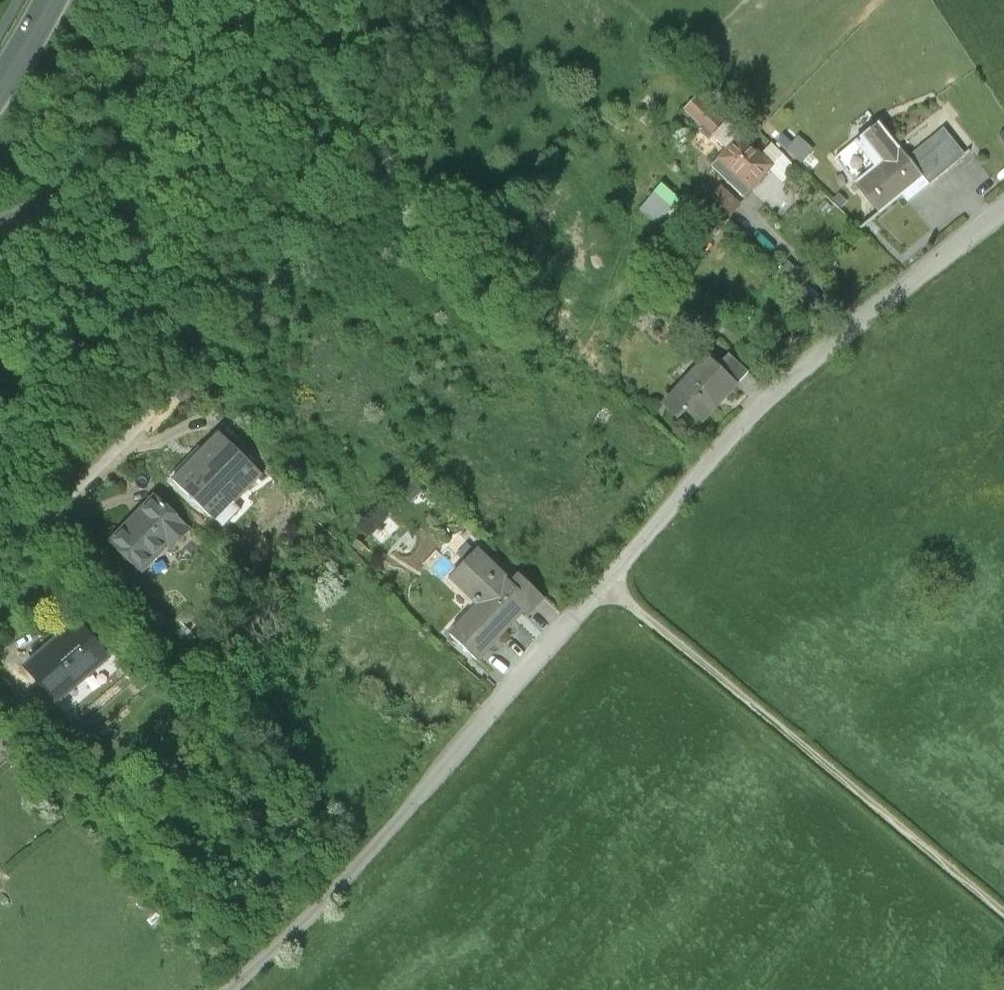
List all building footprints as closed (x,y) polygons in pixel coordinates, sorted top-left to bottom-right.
[(726,124),(697,96),(684,110),(713,137),(726,124)] [(879,216),(925,179),(880,123),(864,136),(887,164),(857,189),(879,216)] [(785,130),(776,143),(803,162),(812,149),(785,130)] [(950,135),(914,163),(931,184),(967,155),(950,135)] [(711,169),(744,198),(773,165),(740,136),(711,169)] [(737,206),(720,190),(705,206),(722,222),(737,206)] [(750,372),(731,355),(720,368),(737,384),(738,385),(750,372)] [(720,368),(710,360),(679,393),(691,405),(687,409),(687,410),(702,423),(737,384),(720,368)] [(679,393),(678,393),(667,405),(681,417),(687,410),(687,409),(691,405),(679,393)] [(219,434),(171,481),(221,530),(268,483),(219,434)] [(187,529),(158,500),(115,542),(145,572),(187,529)] [(476,552),(442,584),(472,615),(453,632),(477,658),(529,608),(476,552)] [(108,665),(78,628),(23,671),(53,709),(108,665)]
